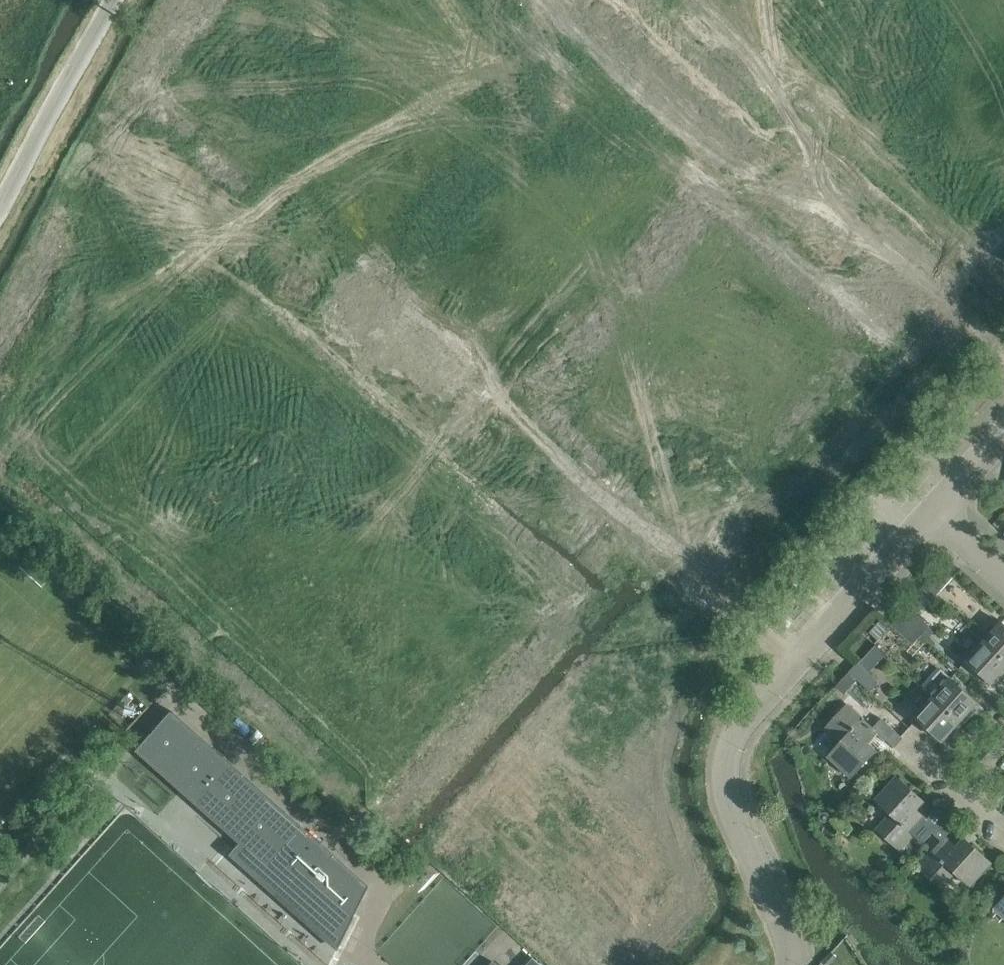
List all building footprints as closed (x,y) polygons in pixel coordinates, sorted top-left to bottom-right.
[(943,569),(924,590),(933,599),(953,578),(943,569)] [(908,607),(900,616),(921,636),(930,627),(908,607)] [(921,636),(900,616),(892,625),(913,645),(921,636)] [(984,642),(1003,660),(1003,624),(1002,622),(984,642)] [(966,661),(994,686),(1003,674),(1003,660),(984,642),(966,661)] [(878,682),(857,663),(849,672),(870,692),(878,682)] [(924,689),(933,698),(960,722),(961,721),(964,724),(976,711),(973,708),(978,703),(941,670),(924,689)] [(846,675),(835,687),(844,694),(857,681),(848,673),(846,675)] [(933,698),(915,717),(942,742),(960,722),(933,698)] [(873,728),(848,705),(827,727),(842,741),(828,757),(851,778),(876,751),(867,743),(877,732),(895,748),(903,738),(881,719),(873,728)] [(239,845),(280,881),(271,891),(336,948),(349,922),(350,922),(351,920),(368,886),(298,825),(299,824),(298,823),(297,824),(285,812),(284,811),(283,811),(170,711),(154,728),(154,729),(150,734),(149,734),(134,752),(237,844),(237,845),(238,846),(239,845)] [(897,777),(876,800),(891,814),(877,829),(900,850),(923,825),(932,833),(952,811),(943,802),(927,820),(916,810),(924,801),(897,777)] [(952,811),(932,833),(941,842),(918,867),(941,887),(955,872),(970,886),(991,863),(964,838),(957,847),(946,837),(962,820),(952,811)] [(994,909),(1003,917),(1003,898),(994,909)] [(532,954),(522,964),(544,964),(532,954)]
